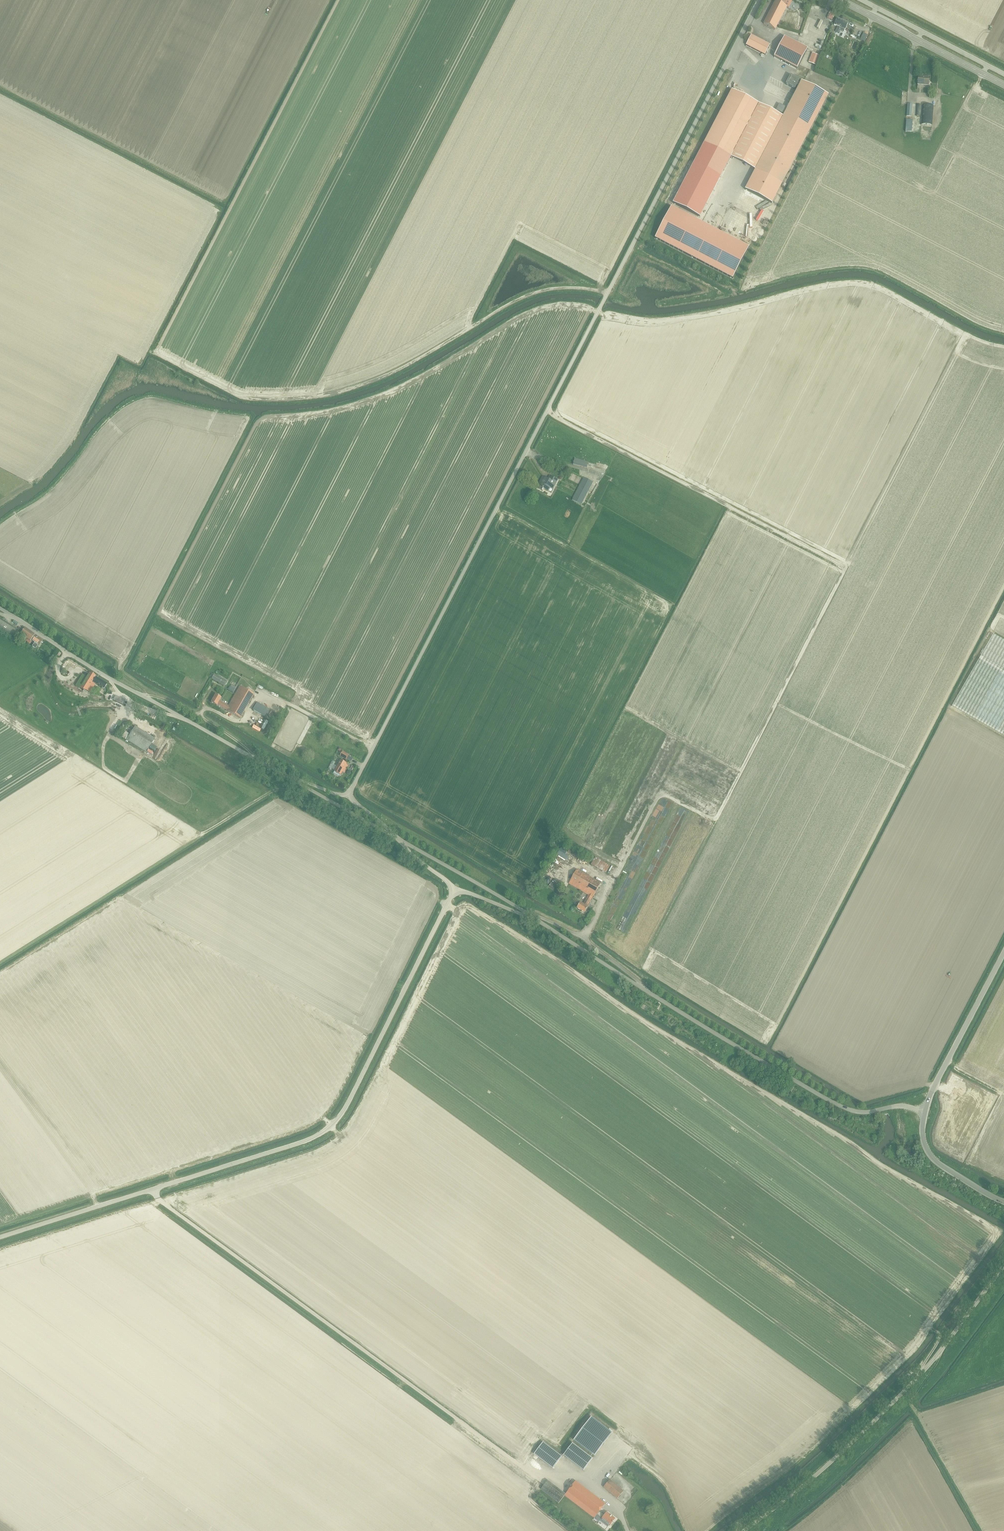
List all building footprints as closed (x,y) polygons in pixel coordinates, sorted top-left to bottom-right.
[(787,7),(784,5),(775,1),(765,21),(763,24),(775,30),(787,7)] [(837,18),(834,25),(837,26),(836,30),(835,32),(839,33),(840,32),(840,31),(844,33),(845,30),(847,26),(848,23),(837,18)] [(770,45),(767,44),(753,36),(751,35),(746,45),(765,55),(770,45)] [(784,37),(774,57),(797,69),(807,49),(784,37)] [(812,54),(809,63),(816,66),(819,56),(812,54)] [(755,170),(745,190),(772,204),(795,160),(828,95),(801,81),(800,84),(798,83),(800,80),(790,75),(786,85),(795,89),(796,86),(798,87),(783,117),(755,170)] [(929,85),(929,77),(918,76),(917,85),(925,85),(929,85)] [(705,144),(695,164),(721,177),(731,157),(755,170),(783,117),(751,100),(733,91),(705,144)] [(776,111),(783,114),(786,108),(779,104),(776,111)] [(923,105),(921,125),(932,126),(933,106),(923,105)] [(671,206),(655,238),(733,279),(749,247),(671,206)] [(573,464),(574,465),(587,468),(588,462),(575,459),(573,464)] [(553,489),(558,480),(550,476),(548,479),(543,477),(537,488),(542,490),(543,489),(548,491),(550,488),(553,489)] [(584,499),(593,483),(584,478),(574,497),(572,500),(581,505),(584,499)] [(0,618),(0,628),(15,637),(20,631),(13,626),(12,628),(2,621),(3,620),(0,618)] [(25,628),(20,634),(28,639),(27,641),(28,642),(30,644),(31,642),(30,641),(31,640),(36,643),(38,645),(39,646),(43,641),(35,635),(25,628)] [(952,706),(1003,736),(1003,638),(994,633),(973,669),(952,706)] [(81,680),(78,685),(84,689),(85,686),(92,690),(96,684),(102,687),(104,688),(107,684),(106,683),(95,677),(96,675),(90,672),(87,677),(82,674),(80,679),(81,680)] [(224,686),(227,681),(214,674),(212,678),(224,686)] [(240,718),(254,694),(240,686),(228,706),(219,701),(221,698),(215,695),(211,702),(216,706),(217,705),(226,710),(240,718)] [(113,700),(123,705),(125,700),(124,700),(115,696),(113,700)] [(266,718),(270,710),(257,702),(253,710),(266,718)] [(146,752),(155,739),(154,738),(154,737),(153,736),(152,737),(135,727),(127,740),(146,752)] [(335,770),(333,773),(339,777),(341,774),(342,772),(344,773),(348,765),(346,764),(347,764),(341,760),(335,770)] [(568,856),(565,854),(559,851),(557,854),(566,860),(568,856)] [(593,898),(601,884),(577,870),(569,884),(588,895),(583,904),(580,903),(577,908),(585,913),(588,907),(587,907),(592,897),(593,898)] [(573,1440),(595,1456),(612,1433),(591,1417),(573,1440)] [(543,1442),(534,1454),(553,1468),(562,1456),(543,1442)] [(573,1443),(563,1455),(583,1470),(593,1458),(573,1443)] [(617,1499),(624,1491),(610,1479),(603,1487),(617,1499)] [(548,1480),(541,1489),(559,1503),(564,1495),(594,1518),(597,1515),(602,1518),(601,1519),(600,1520),(608,1527),(609,1525),(610,1526),(615,1519),(607,1512),(605,1514),(600,1511),(605,1504),(575,1481),(565,1494),(548,1480)]
